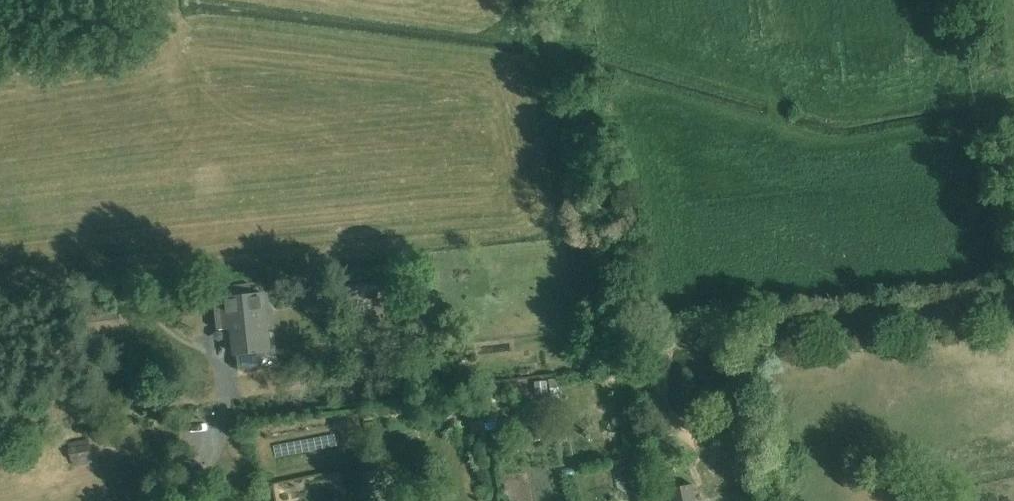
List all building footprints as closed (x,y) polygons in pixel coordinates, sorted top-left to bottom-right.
[(232,301),(217,303),(219,323),(219,329),(232,328),(235,354),(269,350),(265,315),(260,315),(258,298),(252,299),(251,287),(230,289),(232,301)] [(90,447),(69,450),(72,468),(93,465),(90,447)] [(631,460),(619,462),(623,483),(634,481),(631,460)] [(668,488),(671,500),(696,500),(692,484),(668,488)]
